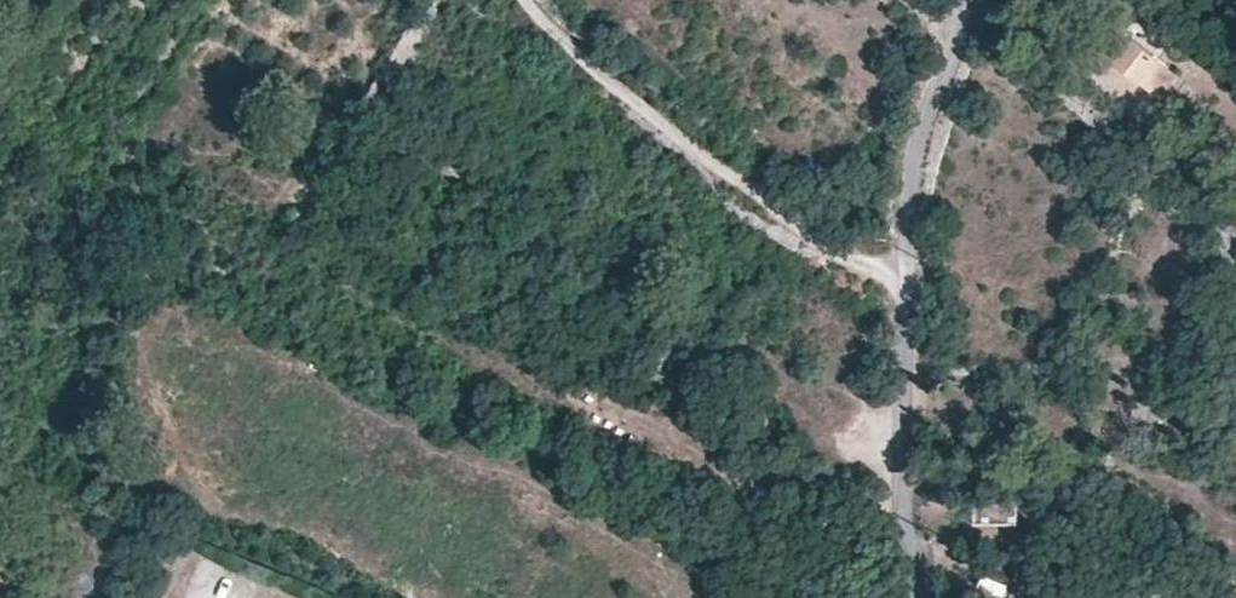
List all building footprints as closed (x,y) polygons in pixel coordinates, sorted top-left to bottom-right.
[(1178,76),(1119,31),(1103,53),(1140,82),(1161,98),(1178,76)] [(1140,82),(1103,53),(1096,61),(1133,91),(1140,82)]
